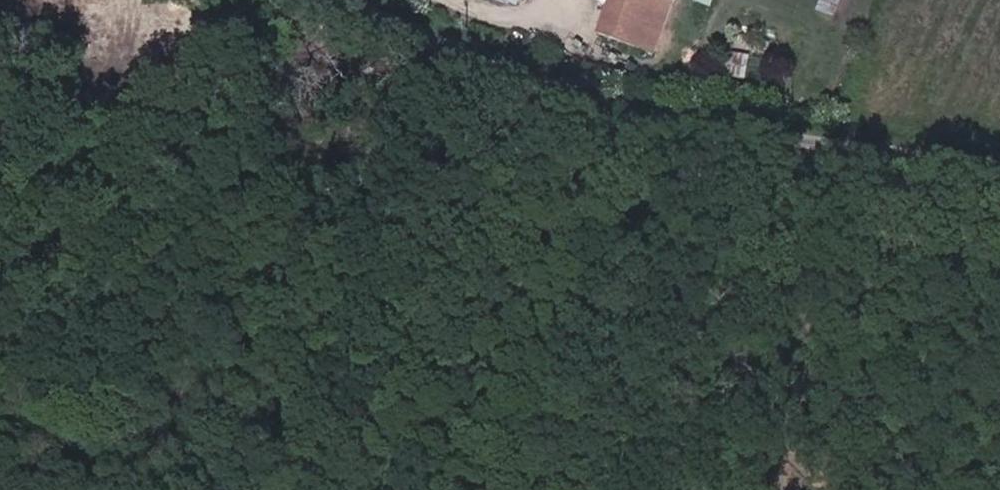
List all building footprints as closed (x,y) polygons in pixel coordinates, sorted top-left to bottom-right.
[(600,45),(618,0),(574,0),(563,32),(600,45)] [(618,52),(637,0),(618,0),(600,45),(618,52)]
